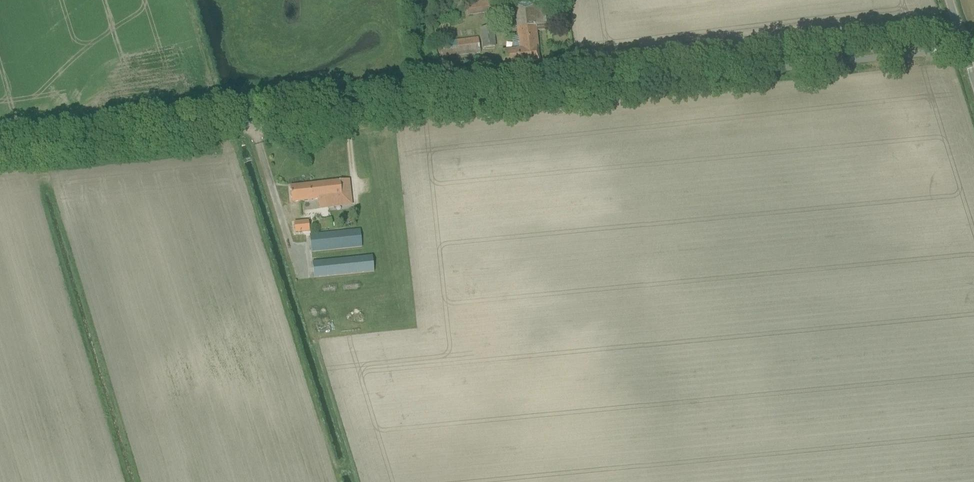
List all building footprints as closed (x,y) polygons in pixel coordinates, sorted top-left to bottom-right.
[(467,17),(493,13),(492,0),(484,0),(465,3),(467,17)] [(502,55),(503,65),(539,62),(538,52),(536,27),(546,26),(544,2),(515,5),(520,51),(501,53),(502,55)] [(555,7),(556,17),(564,16),(563,6),(555,7)] [(482,28),(483,47),(495,47),(494,27),(482,28)] [(440,41),(442,57),(481,53),(479,37),(440,41)] [(318,201),(319,209),(351,206),(349,180),(290,187),(292,204),(318,201)] [(319,220),(320,230),(332,229),(331,219),(319,220)] [(294,222),(295,232),(309,231),(308,221),(294,222)] [(309,235),(311,253),(362,247),(360,230),(309,235)] [(312,262),(314,278),(374,272),(372,256),(312,262)]
